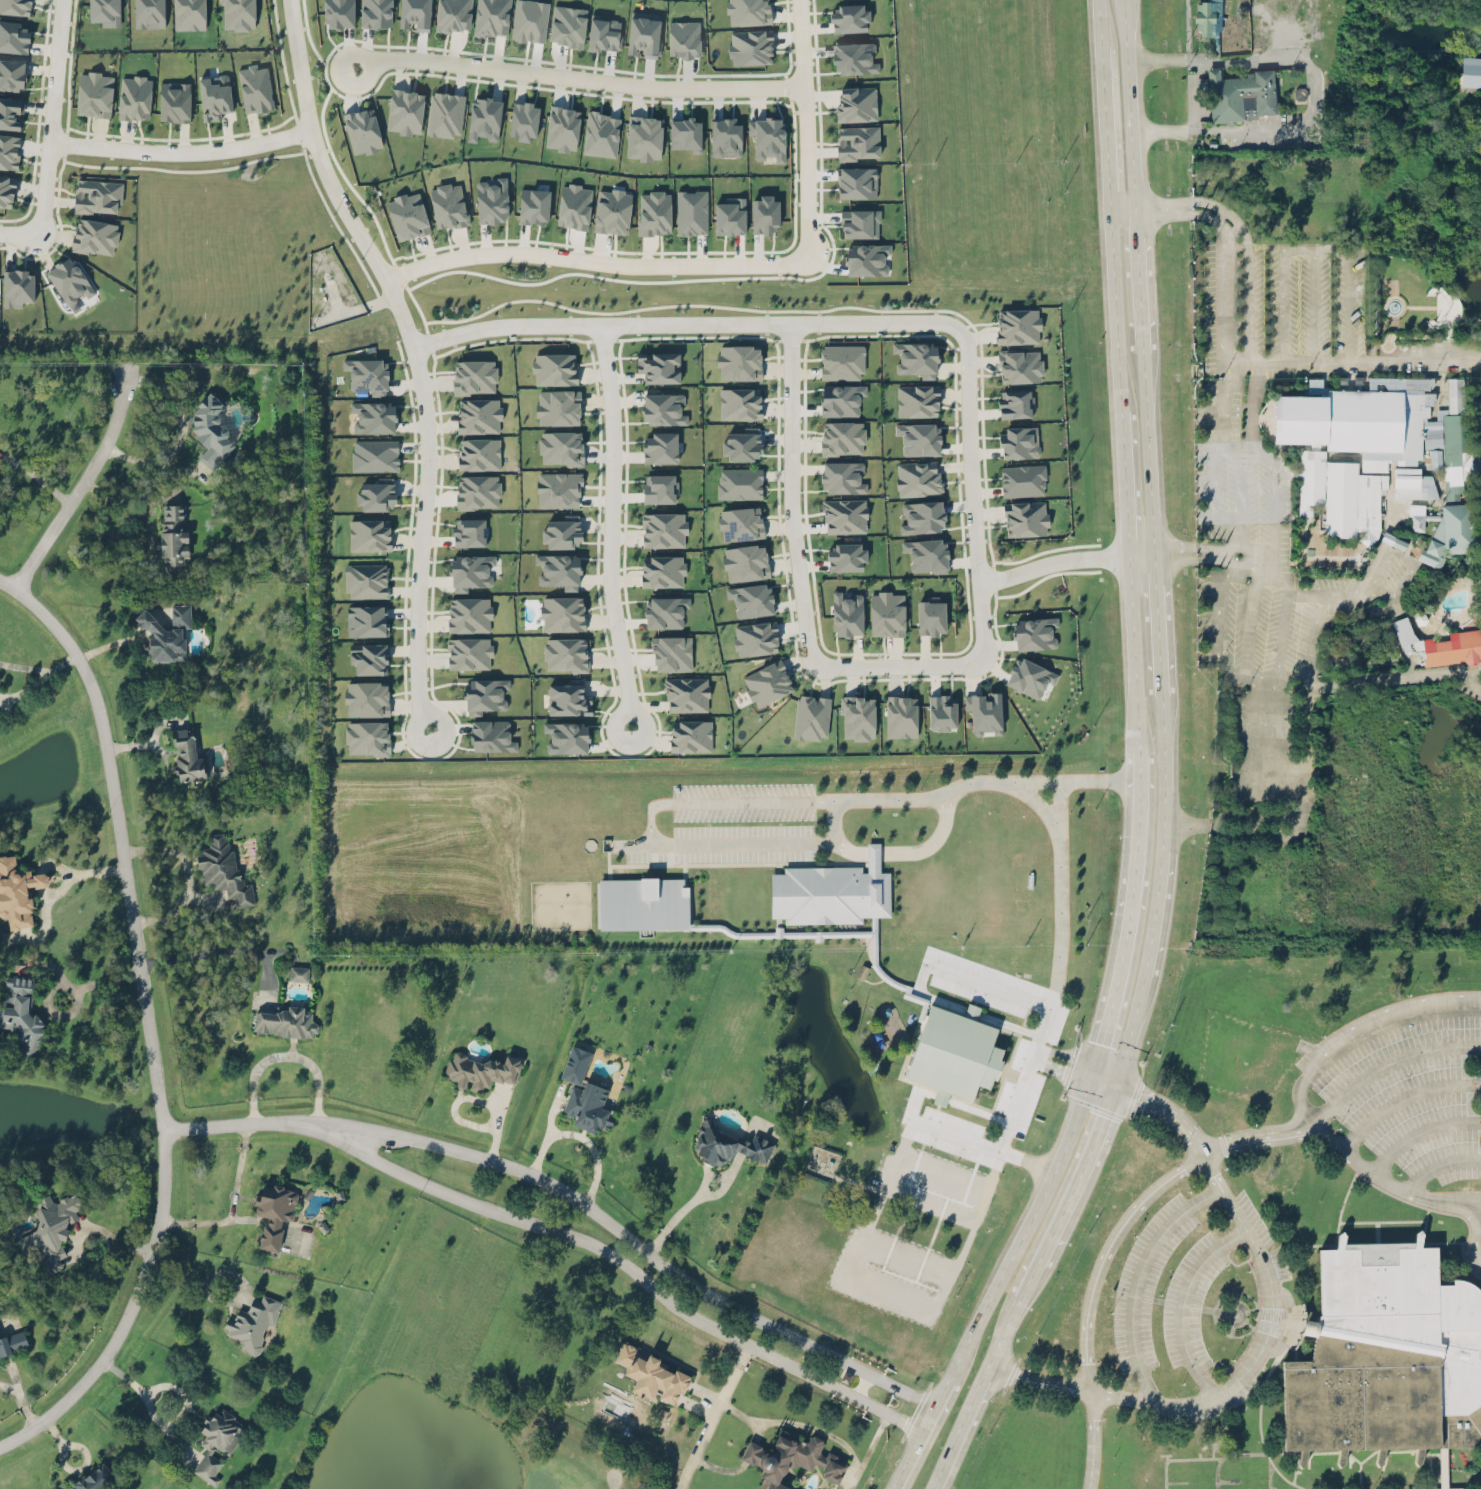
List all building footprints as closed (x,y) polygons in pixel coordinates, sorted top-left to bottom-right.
[(31,15),(32,0),(0,0),(0,13),(31,15)] [(90,21),(102,21),(102,26),(121,26),(120,0),(89,0),(90,21)] [(166,27),(165,0),(135,0),(135,28),(166,27)] [(175,29),(206,29),(205,0),(174,0),(175,29)] [(223,29),(256,28),(255,0),(222,0),(223,29)] [(325,27),(355,27),(355,0),(325,0),(325,27)] [(392,28),(392,0),(362,0),(361,27),(392,28)] [(436,29),(470,31),(472,0),(438,0),(436,29)] [(507,37),(511,0),(477,0),(474,33),(507,37)] [(535,0),(516,0),(512,39),(545,43),(549,2),(535,0)] [(770,0),(727,0),(727,14),(730,14),(731,26),(770,24),(770,0)] [(1209,2),(1197,2),(1197,36),(1221,37),(1222,0),(1209,0),(1209,2)] [(586,9),(554,5),(550,42),(582,46),(586,9)] [(833,32),(867,31),(866,22),(870,22),(870,5),(832,6),(833,32)] [(627,51),(644,52),(643,57),(657,58),(661,20),(649,19),(649,13),(631,11),(627,51)] [(623,21),(591,17),(587,47),(618,52),(623,21)] [(31,30),(22,29),(22,22),(0,20),(0,51),(28,54),(31,30)] [(669,21),(668,57),(700,57),(700,21),(669,21)] [(731,31),(732,43),(730,43),(730,65),(773,63),(772,29),(731,31)] [(833,43),(834,73),(879,71),(879,62),(874,62),(873,42),(833,43)] [(1462,56),(1461,86),(1480,87),(1480,57),(1462,56)] [(26,60),(0,59),(0,89),(25,90),(26,60)] [(244,113),(274,109),(269,66),(258,67),(257,65),(238,67),(244,113)] [(1210,121),(1258,119),(1258,114),(1280,113),(1279,101),(1276,101),(1274,69),(1246,70),(1247,76),(1221,78),(1220,67),(1208,68),(1210,121)] [(111,117),(114,74),(79,72),(77,115),(111,117)] [(199,77),(202,121),(218,120),(218,112),(232,111),(230,75),(199,77)] [(121,76),(119,119),(150,120),(152,77),(121,76)] [(190,81),(160,82),(160,122),(191,121),(190,81)] [(839,122),(878,120),(876,86),(837,87),(839,122)] [(387,131),(421,134),(425,92),(391,89),(387,131)] [(428,135),(462,137),(464,94),(431,92),(428,135)] [(502,100),(472,96),(468,140),(478,141),(478,137),(498,139),(502,100)] [(24,98),(0,97),(0,128),(22,129),(24,98)] [(539,105),(513,101),(508,135),(517,137),(517,140),(534,143),(539,105)] [(576,151),(581,109),(551,106),(546,147),(576,151)] [(372,107),(343,113),(352,155),(381,149),(372,107)] [(583,153),(616,157),(621,116),(588,111),(583,153)] [(662,117),(628,116),(627,157),(640,157),(640,160),(661,161),(662,117)] [(711,119),(712,157),(741,156),(741,118),(711,119)] [(755,135),(755,158),(775,157),(775,162),(785,162),(784,118),(748,119),(749,135),(755,135)] [(671,149),(701,149),(701,119),(670,119),(671,149)] [(837,127),(838,159),(880,158),(879,126),(837,127)] [(20,135),(0,134),(0,168),(19,169),(20,135)] [(877,198),(878,168),(838,167),(837,197),(877,198)] [(14,207),(15,176),(0,175),(0,206),(14,207)] [(74,211),(117,213),(118,197),(123,197),(123,181),(76,179),(74,211)] [(478,223),(508,223),(507,179),(477,180),(478,223)] [(436,229),(468,224),(462,182),(430,187),(436,229)] [(592,187),(562,184),(557,226),(588,229),(592,187)] [(550,189),(520,188),(519,222),(549,223),(550,189)] [(628,234),(633,192),(598,188),(593,230),(628,234)] [(419,190),(386,200),(398,241),(431,232),(419,190)] [(677,235),(708,234),(707,190),(677,190),(677,235)] [(671,191),(638,192),(639,235),(672,234),(671,191)] [(751,199),(752,234),(773,233),(772,228),(778,228),(778,194),(760,195),(760,199),(751,199)] [(746,197),(725,197),(725,202),(715,202),(715,234),(746,234),(746,197)] [(880,237),(879,209),(841,210),(842,238),(880,237)] [(119,224),(77,217),(72,249),(114,256),(119,224)] [(847,244),(847,275),(887,274),(887,255),(891,255),(891,244),(847,244)] [(46,271),(67,305),(85,294),(87,298),(95,293),(72,255),(46,271)] [(22,307),(22,301),(35,301),(34,270),(3,270),(4,307),(22,307)] [(1040,342),(1040,309),(997,309),(998,343),(1040,342)] [(892,344),(892,353),(897,353),(898,373),(921,373),(921,379),(938,378),(937,342),(892,344)] [(761,380),(761,345),(719,346),(719,380),(761,380)] [(821,379),(864,380),(864,345),(821,345),(821,379)] [(1000,383),(1043,381),(1042,350),(999,351),(1000,383)] [(680,383),(680,352),(649,353),(637,353),(637,371),(645,371),(645,383),(680,383)] [(535,385),(576,384),(576,353),(534,354),(535,385)] [(350,369),(350,390),(371,390),(371,395),(388,395),(387,359),(343,360),(343,370),(350,369)] [(496,360),(453,360),(454,393),(497,392),(496,360)] [(1361,458),(1363,472),(1388,469),(1386,458),(1417,467),(1423,446),(1429,449),(1431,469),(1443,468),(1446,500),(1463,498),(1469,476),(1480,475),(1480,453),(1471,450),(1462,377),(1446,379),(1449,408),(1436,409),(1437,421),(1435,420),(1429,374),(1369,381),(1367,387),(1338,391),(1323,386),(1321,377),(1307,379),(1308,393),(1271,397),(1276,434),(1361,458)] [(1368,377),(1338,376),(1338,389),(1367,389),(1368,377)] [(822,416),(860,416),(859,395),(867,395),(867,384),(821,385),(822,416)] [(898,417),(939,416),(938,385),(897,386),(898,417)] [(720,420),(761,419),(761,388),(720,388),(720,420)] [(580,424),(580,389),(538,390),(538,425),(580,424)] [(1000,418),(1032,417),(1031,389),(999,390),(1000,418)] [(237,448),(215,413),(224,408),(215,393),(185,413),(210,453),(204,457),(209,466),(237,448)] [(688,424),(688,414),(683,414),(683,394),(643,393),(643,424),(688,424)] [(500,398),(458,399),(458,433),(501,433),(500,398)] [(396,432),(395,401),(351,402),(351,412),(358,412),(358,421),(354,421),(354,433),(396,432)] [(864,421),(821,422),(822,455),(864,454),(864,421)] [(903,455),(941,454),(940,423),(895,424),(895,434),(902,434),(903,455)] [(1000,433),(1001,458),(1039,457),(1038,426),(1006,427),(1006,433),(1000,433)] [(727,433),(727,441),(724,441),(724,460),(761,459),(761,427),(744,427),(744,432),(727,433)] [(540,431),(541,464),(583,464),(582,431),(540,431)] [(678,433),(643,433),(644,463),(678,462),(678,433)] [(500,438),(459,439),(459,470),(501,469),(500,438)] [(399,440),(353,439),(353,471),(398,472),(399,440)] [(1312,504),(1324,504),(1325,450),(1300,449),(1299,515),(1312,516),(1312,504)] [(898,496),(941,494),(939,460),(897,462),(898,496)] [(867,493),(867,482),(862,482),(863,462),(822,461),(822,492),(867,493)] [(1325,536),(1356,536),(1356,530),(1362,530),(1361,544),(1379,544),(1379,493),(1387,494),(1387,474),(1358,474),(1358,461),(1325,461),(1325,536)] [(1001,466),(1002,496),(1046,495),(1045,464),(1001,466)] [(1435,499),(1435,475),(1420,474),(1421,467),(1394,467),(1393,498),(1435,499)] [(763,468),(719,468),(718,498),(762,499),(763,468)] [(538,508),(582,507),(581,472),(537,473),(538,508)] [(676,502),(675,474),(643,475),(644,503),(676,502)] [(500,475),(457,476),(458,508),(500,507),(500,475)] [(360,510),(395,509),(395,477),(378,477),(378,483),(359,483),(360,510)] [(825,534),(867,532),(866,498),(824,500),(825,534)] [(900,533),(945,531),(943,501),(903,502),(905,524),(900,524),(900,533)] [(1048,535),(1047,501),(1005,502),(1006,536),(1048,535)] [(1473,503),(1443,504),(1442,508),(1442,510),(1427,549),(1421,549),(1417,559),(1440,568),(1447,550),(1453,553),(1474,552),(1475,547),(1473,503)] [(188,558),(189,527),(183,527),(184,504),(162,504),(161,568),(180,568),(180,558),(188,558)] [(1425,504),(1411,504),(1410,530),(1424,531),(1425,504)] [(763,538),(761,507),(718,509),(720,531),(724,531),(724,540),(763,538)] [(686,512),(642,513),(643,547),(687,546),(686,512)] [(547,520),(547,529),(544,529),(545,549),(576,548),(576,541),(581,541),(581,514),(564,515),(564,520),(547,520)] [(485,518),(454,519),(454,546),(485,546),(485,518)] [(350,551),(391,550),(390,519),(349,520),(350,551)] [(902,541),(902,552),(910,551),(911,571),(949,569),(947,539),(902,541)] [(727,582),(769,577),(766,543),(723,548),(727,582)] [(865,543),(835,543),(835,550),(828,550),(828,571),(863,570),(863,562),(865,562),(865,543)] [(564,585),(564,591),(580,590),(579,554),(535,555),(535,564),(540,564),(540,585),(564,585)] [(492,585),(491,567),(496,567),(496,555),(451,556),(452,592),(468,592),(468,586),(492,585)] [(685,556),(642,555),(642,587),(684,587),(685,556)] [(346,597),(388,598),(389,564),(346,564),(346,597)] [(726,588),(727,599),(735,598),(737,618),(774,614),(771,583),(726,588)] [(864,635),(863,595),(842,595),(842,591),(833,591),(834,636),(864,635)] [(871,635),(905,635),(904,592),(870,592),(871,635)] [(585,631),(584,596),(542,597),(542,631),(585,631)] [(448,632),(491,632),(491,598),(449,597),(448,632)] [(645,598),(646,628),(684,627),(683,607),(690,607),(690,597),(645,598)] [(945,598),(927,598),(927,600),(917,600),(918,634),(946,634),(945,598)] [(149,660),(184,660),(184,627),(191,627),(191,603),(171,603),(171,625),(153,625),(153,611),(136,611),(136,628),(149,627),(149,660)] [(347,606),(348,637),(387,636),(387,605),(347,606)] [(1480,660),(1480,629),(1448,631),(1449,638),(1413,641),(1410,617),(1395,619),(1397,646),(1414,644),(1415,650),(1423,649),(1424,665),(1480,660)] [(1016,650),(1057,648),(1057,636),(1052,637),(1052,627),(1059,627),(1058,618),(1015,619),(1016,650)] [(778,654),(777,622),(735,623),(736,655),(778,654)] [(654,671),(692,670),(691,636),(653,637),(654,671)] [(448,669),(490,668),(490,658),(492,658),(492,637),(448,638),(448,669)] [(588,637),(545,638),(546,671),(588,670),(588,637)] [(388,674),(387,643),(349,644),(350,664),(355,664),(356,674),(388,674)] [(1005,683),(1040,699),(1048,681),(1054,684),(1059,674),(1018,655),(1005,683)] [(755,707),(794,690),(781,659),(742,676),(755,707)] [(667,712),(709,711),(709,677),(666,678),(667,712)] [(549,715),(592,714),(592,695),(584,696),(584,678),(569,679),(569,684),(548,684),(549,715)] [(466,680),(466,716),(482,716),(482,710),(507,710),(507,698),(503,698),(502,689),(510,689),(510,679),(466,680)] [(347,716),(389,715),(388,681),(346,682),(347,716)] [(1001,692),(965,694),(965,710),(971,709),(972,730),(994,729),(994,735),(1003,734),(1001,692)] [(828,740),(830,697),(797,695),(794,738),(828,740)] [(886,737),(917,737),(917,696),(886,696),(886,737)] [(929,696),(930,729),(957,729),(956,696),(929,696)] [(842,739),(875,739),(875,697),(842,697),(842,739)] [(517,750),(517,740),(510,740),(510,720),(472,720),(473,751),(517,750)] [(712,720),(671,721),(671,752),(712,751),(712,720)] [(389,721),(347,721),(347,754),(390,753),(389,721)] [(543,723),(544,732),(551,732),(551,741),(547,741),(547,753),(588,753),(588,722),(543,723)] [(172,729),(178,781),(205,778),(203,756),(196,757),(192,727),(172,729)] [(253,905),(252,883),(237,884),(232,832),(209,834),(211,849),(198,850),(201,887),(226,885),(227,898),(235,897),(235,906),(253,905)] [(889,915),(889,871),(879,871),(879,841),(866,841),(866,866),(784,866),(784,872),(771,872),(771,916),(784,916),(784,922),(862,921),(862,915),(889,915)] [(31,886),(49,885),(48,870),(16,872),(16,854),(0,855),(0,915),(7,915),(8,928),(32,927),(31,886)] [(688,928),(688,877),(599,877),(599,928),(688,928)] [(308,965),(289,965),(289,980),(308,980),(308,965)] [(18,1027),(17,1047),(43,1048),(45,1012),(33,1011),(34,977),(7,976),(6,998),(0,998),(0,1026),(18,1027)] [(930,1002),(904,1076),(937,1087),(933,1100),(945,1104),(949,1092),(972,1101),(978,1084),(990,1088),(1004,1049),(992,1044),(998,1028),(976,1020),(980,1007),(968,1003),(964,1014),(930,1002)] [(253,1034),(317,1038),(318,1018),(309,1017),(309,1006),(278,1004),(278,1013),(254,1011),(253,1034)] [(591,1050),(570,1044),(560,1077),(572,1081),(563,1111),(573,1114),(570,1124),(597,1133),(599,1126),(609,1129),(615,1111),(602,1107),(608,1087),(582,1079),(591,1050)] [(517,1083),(521,1057),(504,1054),(503,1061),(450,1052),(446,1075),(454,1076),(452,1085),(490,1091),(492,1079),(517,1083)] [(773,1145),(703,1119),(691,1153),(727,1166),(733,1150),(766,1163),(773,1145)] [(294,1220),(299,1188),(260,1181),(254,1214),(264,1215),(259,1248),(278,1251),(283,1218),(294,1220)] [(36,1199),(38,1203),(37,1230),(19,1238),(19,1246),(24,1256),(39,1257),(46,1271),(52,1272),(61,1267),(61,1257),(66,1255),(61,1244),(61,1240),(67,1237),(67,1223),(77,1219),(77,1208),(83,1206),(78,1193),(72,1193),(54,1201),(50,1193),(36,1199)] [(1476,1284),(1480,1291),(1480,1447),(1424,1448),(1421,1459),(1416,1463),(1414,1459),(1418,1447),(1385,1448),(1383,1461),(1378,1464),(1375,1460),(1378,1448),(1347,1448),(1344,1463),(1339,1466),(1336,1461),(1339,1448),(1307,1450),(1305,1464),(1300,1467),(1298,1463),(1301,1449),(1284,1450),(1282,1359),(1311,1360),(1316,1333),(1299,1330),(1302,1318),(1318,1321),(1320,1312),(1318,1244),(1335,1244),(1337,1229),(1341,1226),(1344,1230),(1343,1239),(1412,1236),(1414,1227),(1419,1223),(1421,1228),(1419,1242),(1435,1241),(1437,1282),(1452,1281),(1452,1275),(1460,1275),(1470,1279),(1476,1284)] [(283,1302),(258,1290),(248,1311),(240,1307),(234,1319),(229,1316),(221,1331),(240,1340),(237,1346),(257,1356),(283,1302)] [(0,1336),(0,1354),(29,1346),(24,1329),(0,1336)] [(691,1371),(621,1342),(614,1360),(626,1365),(622,1374),(635,1379),(629,1393),(651,1402),(654,1394),(677,1404),(691,1371)] [(193,1471),(215,1486),(222,1476),(218,1473),(225,1464),(211,1454),(216,1446),(227,1454),(247,1425),(220,1406),(210,1420),(207,1419),(199,1430),(206,1434),(200,1443),(208,1449),(193,1471)] [(780,1485),(789,1462),(812,1470),(814,1464),(822,1467),(823,1477),(839,1483),(848,1460),(827,1452),(826,1456),(819,1453),(824,1439),(811,1434),(809,1441),(805,1441),(779,1431),(771,1450),(748,1442),(741,1459),(761,1466),(762,1478),(764,1479),(760,1488),(791,1488),(780,1485)] [(116,1480),(109,1471),(111,1470),(102,1459),(68,1488),(106,1488),(116,1480)]
